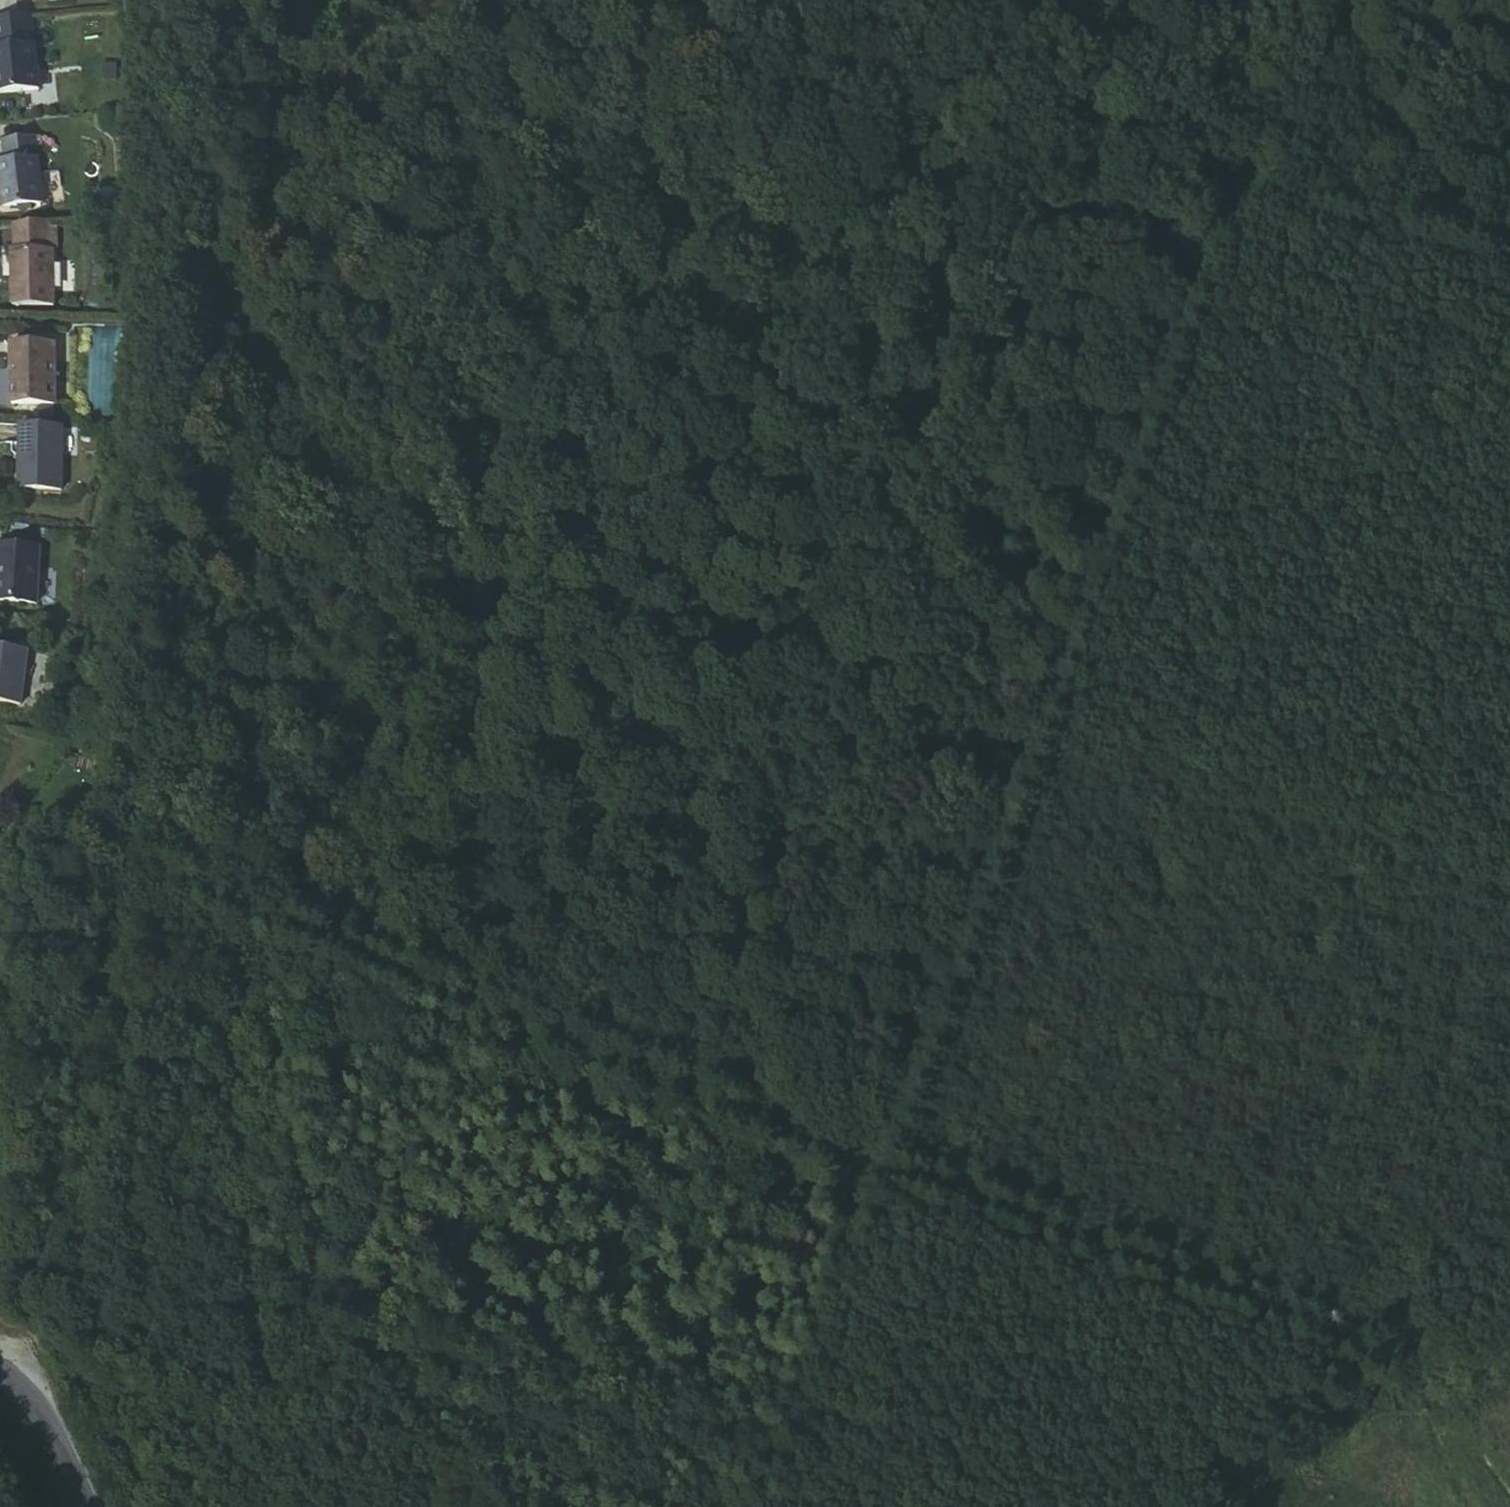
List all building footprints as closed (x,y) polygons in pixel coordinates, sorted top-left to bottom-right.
[(0,35),(0,59),(1,64),(0,64),(0,109),(43,105),(34,31),(0,35)] [(14,223),(54,219),(47,154),(15,158),(17,178),(2,180),(4,198),(11,198),(14,223)] [(60,237),(27,240),(31,265),(27,266),(33,321),(72,316),(66,261),(62,261),(60,237)] [(52,355),(9,356),(10,416),(53,416),(52,355)] [(21,438),(22,501),(62,501),(62,438),(21,438)] [(0,558),(0,576),(4,576),(2,613),(41,615),(43,560),(0,558)] [(31,715),(38,661),(0,657),(0,712),(31,715)]
